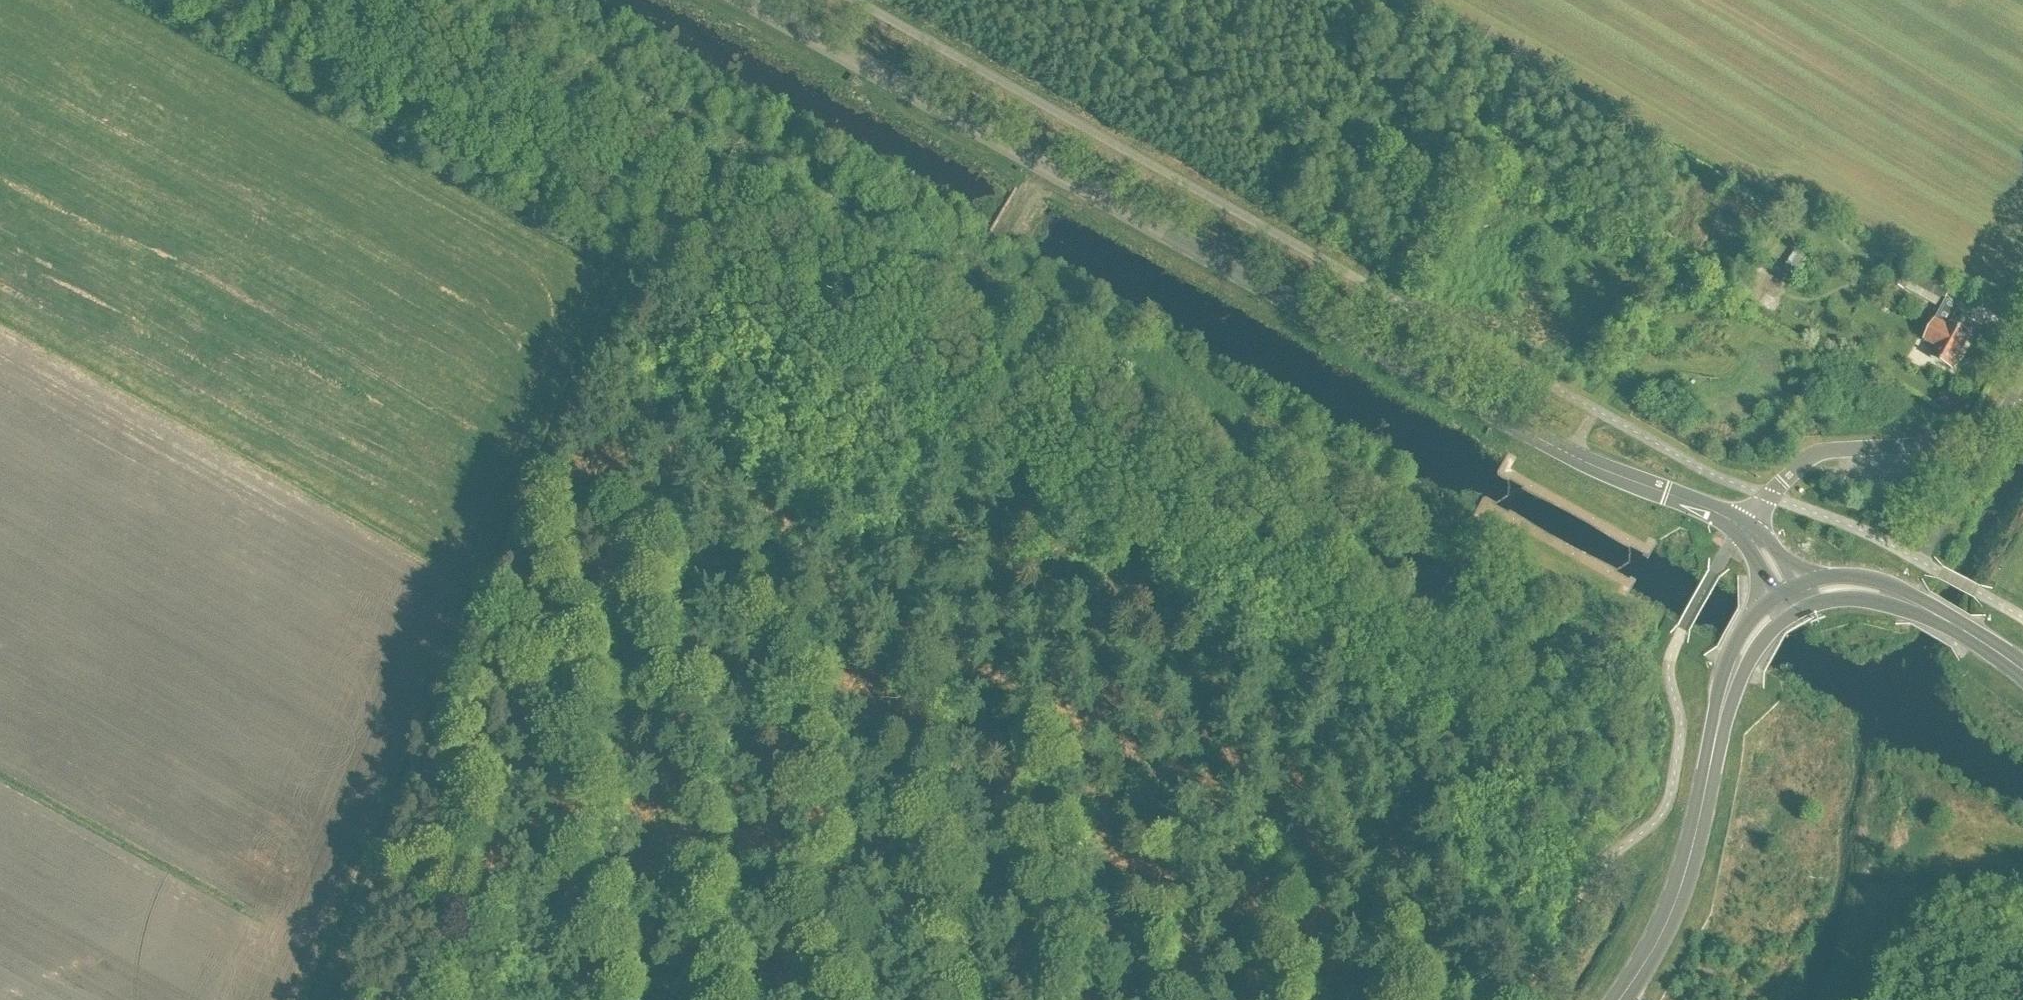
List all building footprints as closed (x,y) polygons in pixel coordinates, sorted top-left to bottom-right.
[(1947,301),(1954,288),(1917,269),(1910,282),(1947,301)] [(1959,309),(1946,302),(1924,341),(1936,348),(1931,359),(1953,371),(1972,336),(1950,324),(1959,309)]
